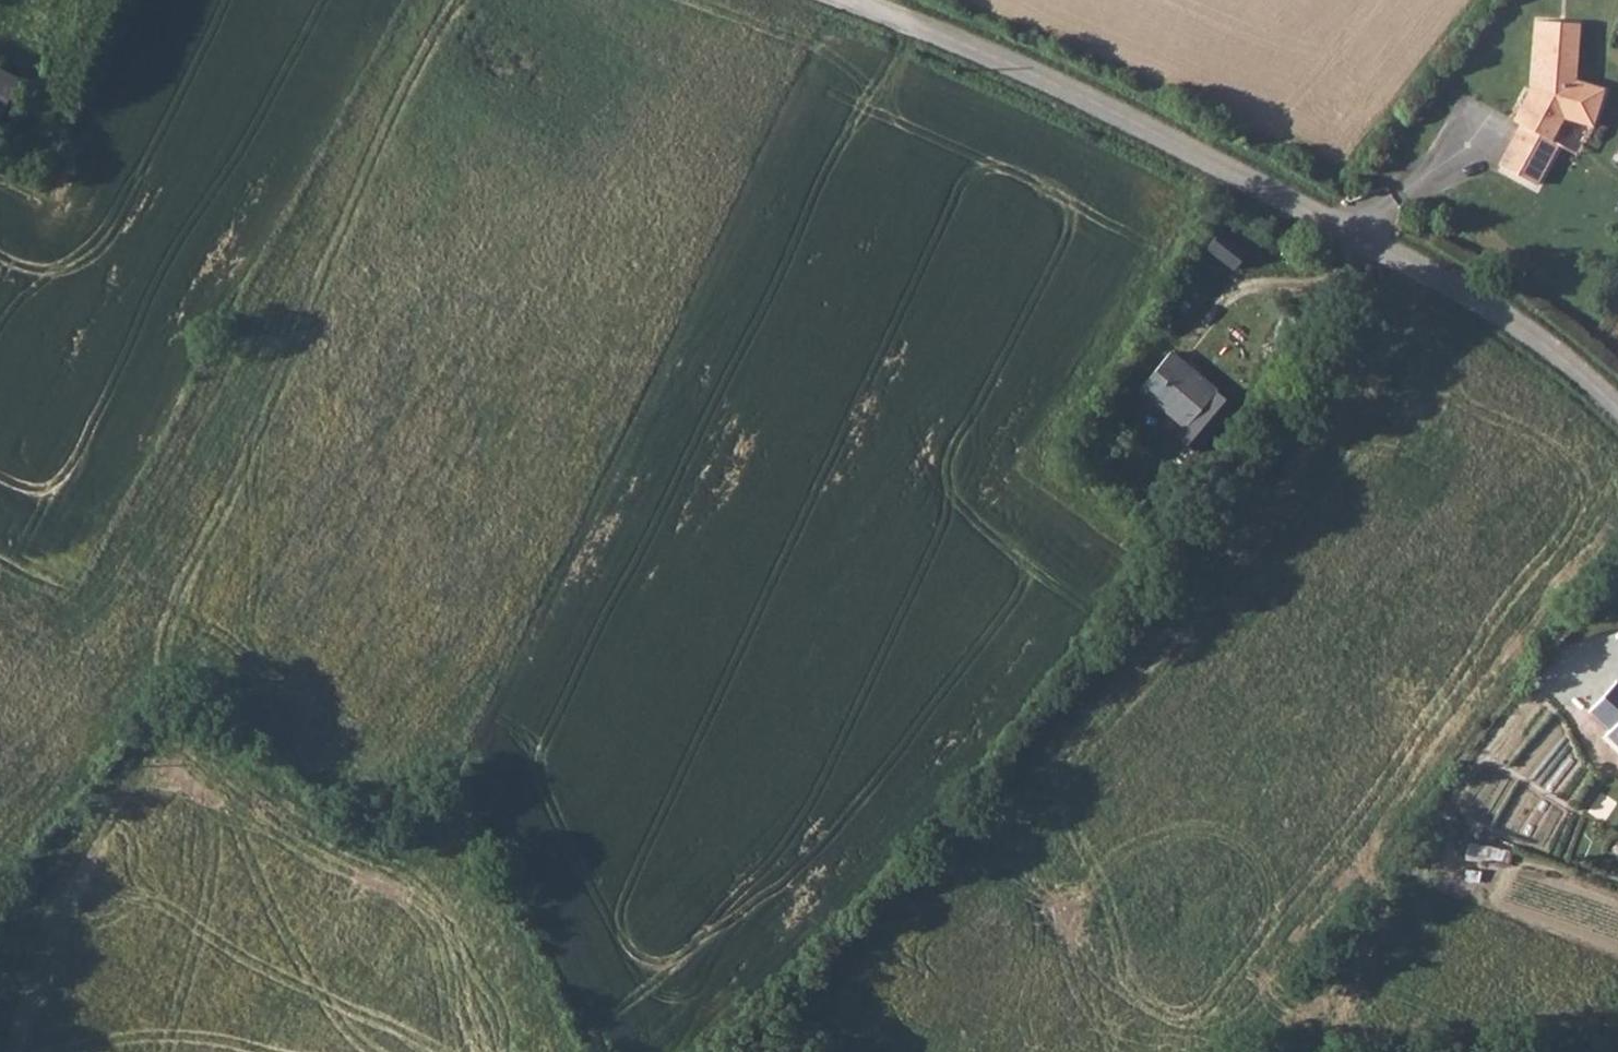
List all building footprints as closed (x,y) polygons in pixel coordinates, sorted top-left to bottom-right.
[(1539,98),(1503,164),(1539,183),(1561,141),(1554,137),(1567,114),(1595,123),(1606,87),(1578,79),(1582,22),(1541,18),(1536,85),(1548,91),(1543,100),(1539,98)] [(8,121),(28,79),(0,65),(0,117),(8,121)] [(1567,114),(1554,137),(1561,141),(1580,152),(1595,123),(1567,114)] [(1181,351),(1153,387),(1199,422),(1229,384),(1181,351)] [(1592,749),(1611,766),(1608,770),(1617,780),(1617,722),(1592,749)]
